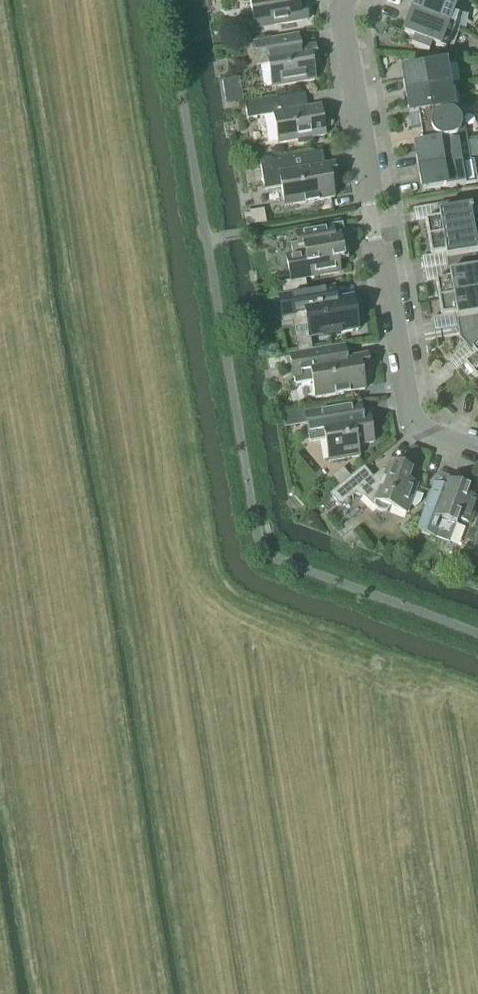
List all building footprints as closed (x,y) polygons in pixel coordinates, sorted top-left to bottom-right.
[(254,29),(306,21),(303,6),(298,7),(297,0),(249,0),(254,29)] [(447,0),(415,0),(411,13),(458,30),(459,28),(456,27),(459,7),(446,2),(447,0)] [(457,32),(458,30),(411,13),(403,34),(412,37),(409,45),(427,52),(431,43),(444,48),(454,31),(457,32)] [(313,46),(299,49),(296,35),(253,42),(255,57),(257,68),(268,66),(271,87),(314,80),(313,76),(314,73),(315,71),(315,70),(314,68),(311,66),(310,62),(316,61),(313,46)] [(444,65),(401,72),(404,94),(447,86),(444,65)] [(447,86),(404,94),(408,115),(451,108),(450,107),(447,86)] [(278,99),(243,105),(246,119),(273,115),(277,143),(297,140),(297,144),(312,142),(311,138),(324,136),(319,106),(280,112),(278,99)] [(451,108),(408,115),(410,129),(419,127),(422,127),(423,133),(420,133),(420,135),(418,135),(418,140),(419,146),(419,147),(457,141),(466,140),(461,107),(454,108),(451,108)] [(419,147),(414,148),(417,169),(470,160),(467,141),(466,140),(457,141),(419,147)] [(313,153),(259,162),(263,190),(280,187),(284,207),(332,198),(330,181),(336,180),(333,164),(315,167),(313,153)] [(470,160),(417,169),(420,191),(421,193),(450,188),(465,185),(477,184),(473,162),(470,162),(470,160)] [(470,207),(466,207),(465,200),(435,205),(438,219),(424,221),(427,238),(472,231),(469,212),(470,212),(470,207)] [(338,237),(332,238),(330,225),(294,232),(296,245),(289,246),(291,257),(285,258),(289,283),(339,274),(337,262),(347,261),(345,252),(340,249),(338,237)] [(477,249),(475,249),(472,231),(427,238),(430,256),(444,254),(446,267),(475,262),(474,254),(477,254),(477,249)] [(477,270),(475,262),(446,267),(448,281),(435,283),(437,300),(477,293),(477,269),(477,270)] [(351,298),(335,301),(332,287),(277,297),(280,312),(282,325),(304,321),(308,340),(357,331),(351,298)] [(437,300),(440,318),(454,315),(458,337),(459,339),(477,330),(477,293),(437,300)] [(459,339),(474,357),(462,366),(474,380),(477,376),(477,330),(459,339)] [(365,356),(345,360),(342,346),(288,356),(294,386),(311,383),(314,400),(364,391),(360,374),(368,373),(365,356)] [(367,415),(361,417),(358,404),(298,415),(301,428),(306,427),(308,443),(324,440),(328,463),(358,457),(356,446),(373,443),(367,415)] [(405,514),(413,493),(416,485),(406,482),(410,471),(407,470),(406,467),(405,465),(403,464),(399,464),(398,465),(396,466),(392,464),(390,470),(387,468),(383,478),(377,475),(373,479),(362,466),(329,494),(339,507),(354,495),(361,498),(364,500),(374,509),(378,512),(383,512),(386,511),(389,508),(405,514)] [(447,544),(455,525),(457,519),(468,524),(477,500),(466,496),(469,486),(462,483),(456,486),(446,482),(444,488),(432,483),(419,518),(414,532),(447,544)]
